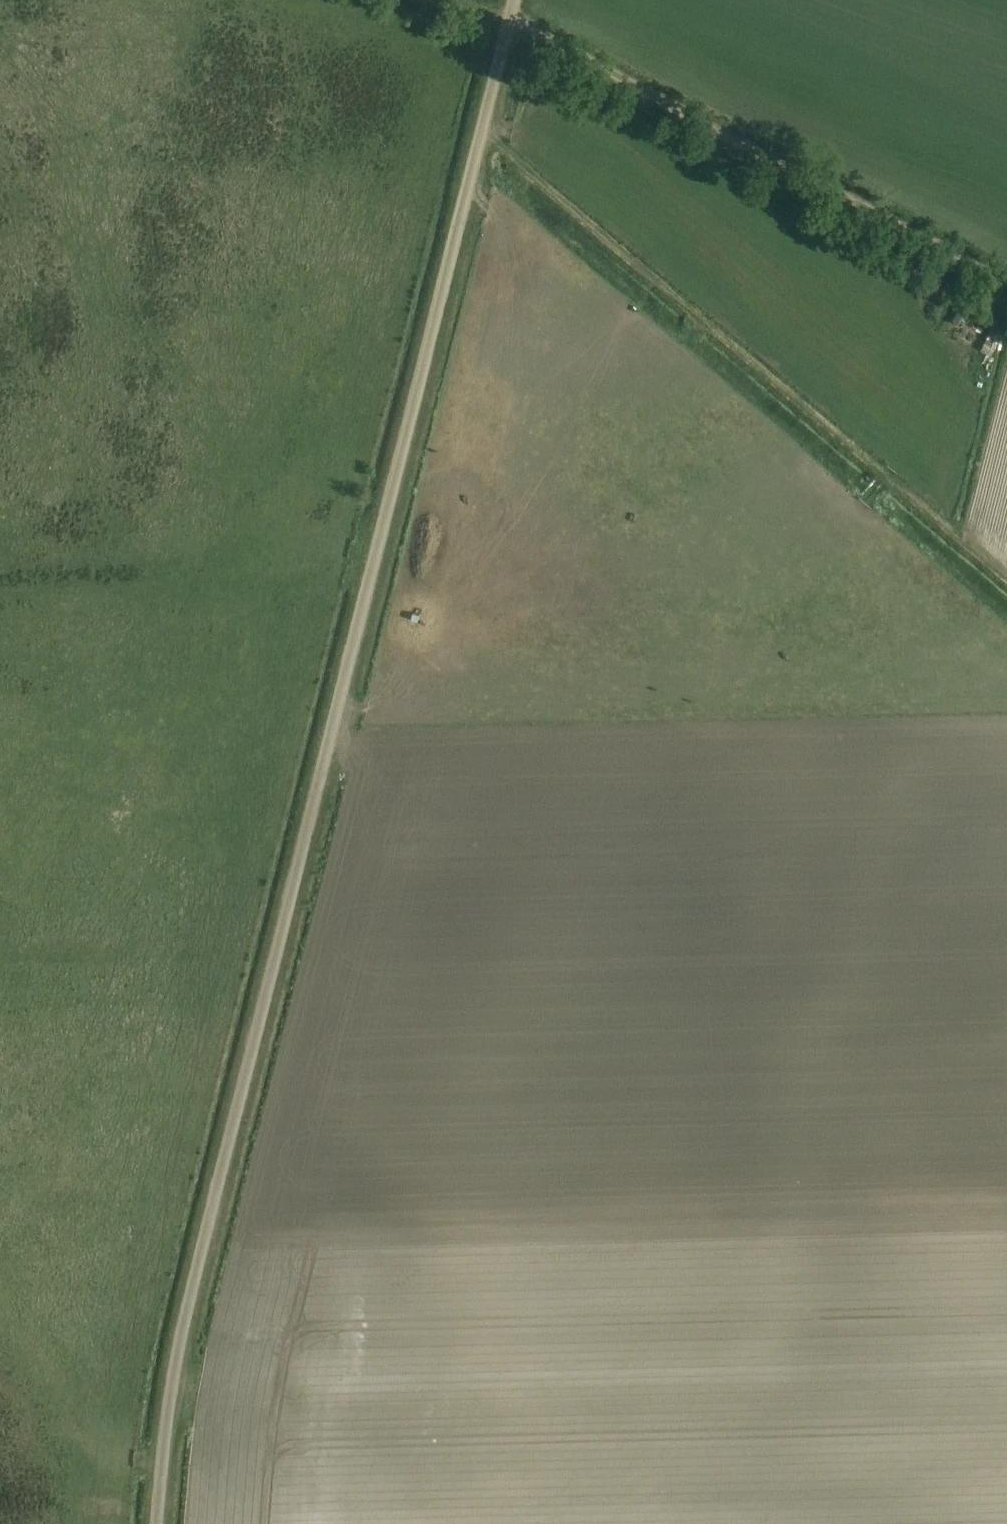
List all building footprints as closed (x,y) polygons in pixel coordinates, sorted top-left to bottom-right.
[(997,325),(988,348),(998,352),(1006,328),(997,325)]
